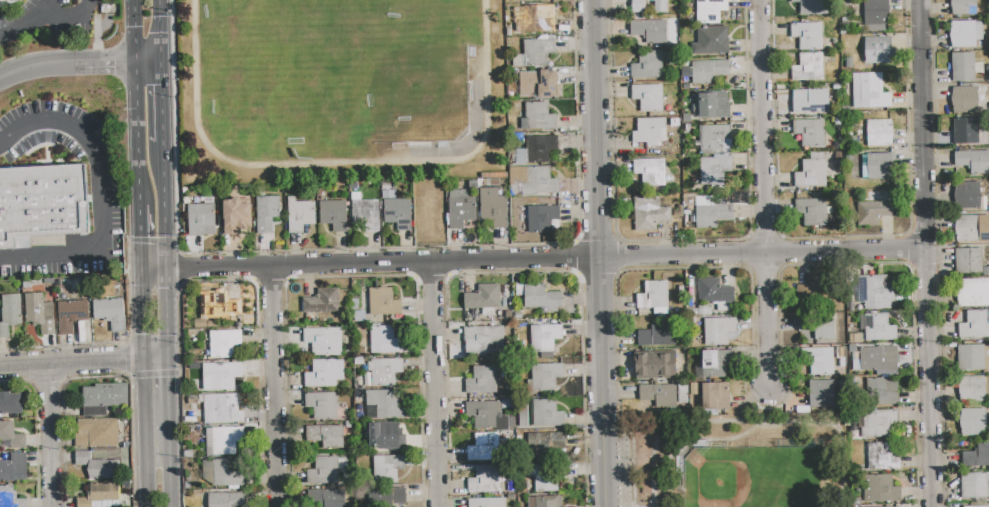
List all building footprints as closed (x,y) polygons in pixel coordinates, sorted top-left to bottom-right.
[(631,12),(632,0),(666,0),(666,13),(655,13),(655,1),(645,1),(645,12),(631,12)] [(696,25),(696,0),(728,0),(728,11),(720,11),(720,25),(696,25)] [(822,0),(829,0),(829,16),(800,16),(800,3),(790,3),(790,0),(822,0)] [(864,32),(863,0),(888,0),(889,24),(885,24),(885,31),(864,32)] [(950,3),(950,0),(977,0),(977,14),(953,15),(950,3)] [(513,6),(546,5),(546,18),(554,18),(554,32),(517,33),(517,24),(513,24),(513,6)] [(630,21),(666,20),(666,44),(645,45),(645,39),(643,39),(643,36),(630,36),(630,21)] [(951,22),(966,22),(966,21),(975,21),(975,22),(983,22),(983,40),(976,40),(976,47),(952,48),(950,35),(951,22)] [(790,24),(822,23),(823,50),(799,51),(799,38),(790,38),(790,24)] [(727,27),(727,39),(729,39),(729,56),(690,57),(690,43),(693,43),(692,28),(727,27)] [(865,38),(891,37),(892,52),(894,52),(894,56),(890,57),(890,63),(866,64),(865,38)] [(524,40),(555,39),(555,53),(547,53),(547,67),(513,67),(513,55),(524,55),(524,40)] [(630,64),(639,64),(639,52),(662,51),(662,77),(631,78),(630,64)] [(799,54),(823,53),(823,80),(792,81),(791,66),(800,66),(799,54)] [(952,53),(974,53),(975,82),(953,82),(952,53)] [(692,62),(714,61),(729,61),(729,76),(714,76),(714,85),(692,85),(692,62)] [(520,72),(541,72),(540,70),(549,70),(549,71),(557,71),(557,97),(537,98),(537,95),(520,96),(520,72)] [(882,73),(882,93),(890,93),(891,107),(853,108),(852,74),(882,73)] [(631,85),(663,85),(664,112),(640,113),(640,100),(631,100),(631,85)] [(953,87),(978,87),(978,113),(953,114),(951,100),(953,87)] [(792,91),(808,90),(808,89),(829,89),(829,112),(793,113),(792,91)] [(729,118),(696,118),(696,92),(729,91),(729,118)] [(526,129),(525,103),(549,103),(549,107),(548,107),(548,111),(549,111),(549,115),(557,114),(557,129),(526,129)] [(637,118),(664,118),(664,148),(632,148),(632,132),(637,132),(637,118)] [(954,119),(982,118),(982,132),(986,132),(986,144),(954,144),(954,133),(953,133),(953,128),(954,128),(954,119)] [(793,120),(825,120),(826,147),(801,147),(801,135),(793,135),(793,120)] [(867,121),(891,120),(893,133),(892,147),(868,147),(867,121)] [(699,126),(731,125),(732,151),(700,153),(699,126)] [(526,137),(557,136),(558,164),(516,164),(516,150),(527,150),(526,137)] [(955,152),(988,151),(988,174),(970,174),(970,169),(968,169),(968,166),(955,166),(955,152)] [(802,160),(810,160),(810,153),(842,152),(843,176),(826,176),(826,186),(794,187),(794,173),(802,172),(802,160)] [(891,153),(892,179),(862,180),(862,155),(867,155),(867,154),(891,153)] [(700,158),(731,157),(731,172),(724,172),(724,188),(711,189),(711,185),(701,185),(700,158)] [(664,159),(664,186),(642,186),(642,174),(633,174),(633,159),(664,159)] [(67,249),(0,252),(0,171),(84,167),(88,236),(66,237),(67,249)] [(509,167),(550,167),(550,179),(560,179),(560,193),(537,193),(537,195),(510,196),(509,167)] [(979,182),(980,209),(952,209),(952,182),(979,182)] [(449,190),(473,190),(473,197),(476,197),(476,221),(463,221),(463,229),(449,229),(449,198),(449,190)] [(224,201),(226,201),(226,200),(232,200),(234,197),(239,197),(242,200),(242,205),(251,204),(251,235),(224,235),(224,227),(225,227),(225,219),(224,219),(224,201)] [(257,197),(279,197),(280,217),(272,217),(272,234),(257,234),(257,197)] [(288,197),(296,197),(296,202),(315,201),(316,225),(303,225),(303,233),(289,233),(288,197)] [(480,197),(508,197),(508,210),(507,210),(508,228),(480,228),(480,197)] [(634,197),(660,197),(660,208),(671,208),(672,222),(659,222),(659,224),(656,225),(656,231),(635,231),(634,197)] [(384,200),(411,199),(412,231),(397,231),(397,222),(384,223),(384,200)] [(826,199),(827,226),(804,227),(803,214),(795,215),(794,200),(826,199)] [(352,201),(378,200),(379,232),(365,232),(364,223),(352,223),(352,201)] [(320,201),(346,201),(347,233),(333,233),(332,224),(321,225),(320,201)] [(857,202),(892,202),(892,217),(879,217),(879,226),(857,226),(857,202)] [(188,205),(215,204),(215,235),(203,235),(203,236),(188,236),(188,205)] [(695,206),(718,205),(718,204),(732,204),(732,220),(717,221),(717,228),(695,228),(695,206)] [(528,206),(560,206),(560,229),(553,229),(553,233),(528,233),(528,206)] [(981,216),(981,242),(955,243),(954,216),(981,216)] [(955,249),(982,248),(982,274),(956,274),(955,249)] [(847,295),(853,295),(852,285),(857,285),(857,276),(887,275),(887,278),(896,278),(896,302),(891,302),(891,309),(847,310),(847,295)] [(812,276),(822,276),(822,306),(797,306),(797,285),(812,285),(812,276)] [(697,279),(719,279),(719,285),(723,285),(723,287),(732,287),(733,311),(717,312),(716,303),(698,303),(697,279)] [(957,279),(988,279),(988,307),(959,307),(956,293),(957,279)] [(668,281),(668,308),(636,308),(636,294),(645,294),(644,282),(668,281)] [(464,293),(475,293),(475,291),(478,291),(478,284),(499,284),(500,307),(464,308),(464,293)] [(524,285),(545,285),(545,292),(560,292),(561,307),(558,307),(558,312),(547,312),(547,308),(525,308),(524,285)] [(339,288),(339,312),(303,313),(302,297),(315,297),(315,295),(317,295),(317,289),(339,288)] [(369,289),(392,288),(392,300),(402,300),(402,315),(370,315),(369,289)] [(204,292),(225,291),(225,297),(228,297),(228,299),(240,299),(240,314),(204,315),(204,292)] [(10,338),(0,339),(0,323),(2,323),(2,309),(3,309),(2,295),(21,294),(22,324),(15,326),(9,326),(9,334),(10,334),(10,338)] [(25,294),(43,294),(43,303),(53,303),(54,335),(41,336),(41,325),(29,325),(28,323),(25,323),(25,294)] [(93,300),(123,299),(125,332),(111,333),(111,322),(104,322),(104,319),(94,319),(93,300)] [(58,302),(88,300),(89,321),(84,321),(85,343),(79,343),(78,323),(72,323),(73,335),(59,336),(58,302)] [(988,311),(988,337),(958,338),(958,323),(967,323),(967,310),(988,310),(988,311)] [(865,314),(888,313),(888,326),(896,326),(896,340),(865,341),(865,314)] [(835,317),(835,341),(810,341),(810,333),(797,333),(797,317),(835,317)] [(704,319),(736,318),(736,332),(728,332),(729,345),(704,346),(704,319)] [(195,328),(195,320),(206,319),(206,328),(195,328)] [(531,326),(563,325),(563,339),(554,339),(555,352),(531,352),(531,326)] [(638,331),(651,331),(651,325),(675,325),(676,345),(638,346),(638,331)] [(360,329),(370,329),(370,327),(402,326),(403,354),(370,354),(370,339),(360,339),(360,329)] [(463,327),(504,327),(504,355),(465,355),(465,342),(464,342),(463,327)] [(303,329),(341,328),(342,355),(312,356),(312,349),(303,349),(303,329)] [(210,331),(241,330),(241,345),(234,345),(234,359),(211,360),(210,331)] [(985,345),(988,345),(988,370),(959,370),(958,345),(985,345)] [(860,347),(899,347),(899,370),(875,370),(875,371),(861,371),(860,347)] [(807,348),(838,348),(838,355),(847,354),(847,368),(840,368),(840,375),(808,376),(807,348)] [(696,367),(699,367),(699,351),(732,351),(732,365),(726,365),(726,377),(696,378),(696,367)] [(637,352),(676,352),(676,378),(636,379),(636,362),(638,362),(637,352)] [(371,359),(403,359),(403,373),(395,374),(395,386),(372,386),(371,371),(368,371),(368,362),(371,362),(371,359)] [(312,360),(336,360),(336,361),(343,361),(344,387),(305,388),(304,373),(313,373),(312,360)] [(203,364),(242,363),(242,378),(234,378),(234,391),(204,392),(203,364)] [(532,365),(563,364),(563,378),(555,378),(556,392),(532,392),(532,365)] [(465,393),(465,379),(473,379),(473,367),(496,366),(497,393),(465,393)] [(960,376),(985,376),(985,402),(961,402),(959,390),(960,376)] [(897,377),(898,406),(870,407),(869,378),(897,377)] [(809,381),(834,381),(835,408),(809,408),(809,381)] [(127,383),(127,406),(125,406),(125,415),(114,415),(114,406),(107,406),(107,416),(84,416),(83,387),(96,387),(96,384),(127,383)] [(702,384),(730,383),(730,410),(702,410),(702,384)] [(639,385),(676,384),(677,411),(655,412),(655,401),(639,401),(639,385)] [(366,391),(400,390),(400,395),(399,395),(399,407),(403,407),(404,418),(367,419),(366,391)] [(22,414),(0,414),(0,392),(9,392),(9,394),(22,394),(22,414)] [(305,393),(337,392),(338,421),(314,422),(314,408),(305,408),(305,393)] [(203,395),(237,394),(238,412),(244,411),(244,423),(204,424),(203,395)] [(533,400),(556,399),(556,411),(565,411),(565,426),(533,426),(533,400)] [(466,403),(500,401),(501,428),(475,429),(474,416),(466,416),(466,403)] [(898,410),(899,437),(861,438),(861,428),(858,428),(858,411),(898,410)] [(985,410),(985,437),(961,437),(961,427),(960,427),(960,410),(985,410)] [(78,420),(118,419),(119,445),(92,446),(92,447),(75,447),(75,434),(78,434),(78,420)] [(10,441),(0,441),(0,421),(15,421),(15,435),(26,435),(26,449),(10,450),(10,441)] [(364,424),(369,423),(369,422),(399,422),(399,449),(366,450),(365,438),(364,438),(364,424)] [(306,426),(343,425),(343,449),(323,449),(322,441),(306,441),(306,426)] [(205,428),(241,427),(241,442),(236,442),(236,457),(206,458),(205,428)] [(475,433),(498,433),(499,460),(467,460),(467,446),(475,446),(475,433)] [(528,433),(565,433),(565,449),(550,449),(550,456),(528,456),(528,433)] [(862,445),(868,445),(868,443),(894,443),(894,454),(900,454),(900,470),(862,470),(862,445)] [(977,443),(988,443),(988,467),(962,467),(962,452),(975,451),(975,448),(977,448),(977,443)] [(75,452),(91,452),(91,460),(106,460),(106,461),(120,461),(120,478),(94,479),(94,481),(88,481),(88,472),(87,470),(88,468),(88,465),(75,465),(75,452)] [(27,480),(0,481),(0,462),(10,461),(10,453),(26,453),(27,480)] [(338,456),(339,484),(307,484),(307,470),(315,470),(315,457),(338,456)] [(373,456),(405,456),(405,470),(396,470),(397,483),(374,484),(373,456)] [(202,460),(244,459),(245,486),(212,487),(212,485),(209,486),(209,483),(203,483),(202,460)] [(476,466),(499,465),(500,493),(468,493),(468,479),(476,479),(476,466)] [(535,492),(535,476),(529,476),(529,465),(568,465),(568,478),(557,478),(558,492),(535,492)] [(961,473),(988,472),(988,484),(988,499),(961,500),(961,473)] [(892,474),(892,487),(901,487),(901,502),(864,502),(864,475),(892,474)] [(118,483),(118,506),(77,506),(77,497),(87,497),(87,489),(90,489),(90,483),(118,483)] [(27,499),(28,506),(0,506),(0,486),(7,486),(13,485),(14,492),(17,492),(17,499),(27,499)] [(392,504),(392,506),(369,506),(369,489),(405,489),(406,504),(392,504)] [(345,490),(345,506),(325,506),(324,490),(345,490)] [(246,492),(247,506),(209,506),(208,494),(246,492)] [(562,497),(562,506),(528,506),(528,497),(535,497),(562,497)] [(506,499),(506,506),(468,506),(468,499),(506,499)]
